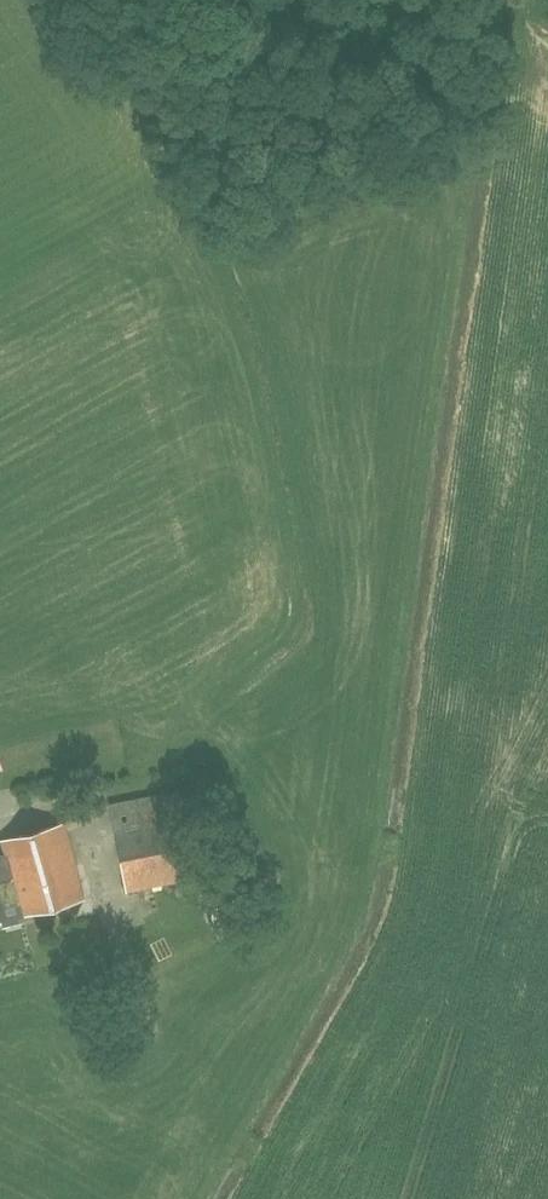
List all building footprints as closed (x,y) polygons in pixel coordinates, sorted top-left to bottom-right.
[(183,789),(114,804),(133,892),(202,877),(183,789)] [(18,900),(22,914),(83,897),(64,822),(1,840),(5,853),(0,854),(0,904),(18,900)]
